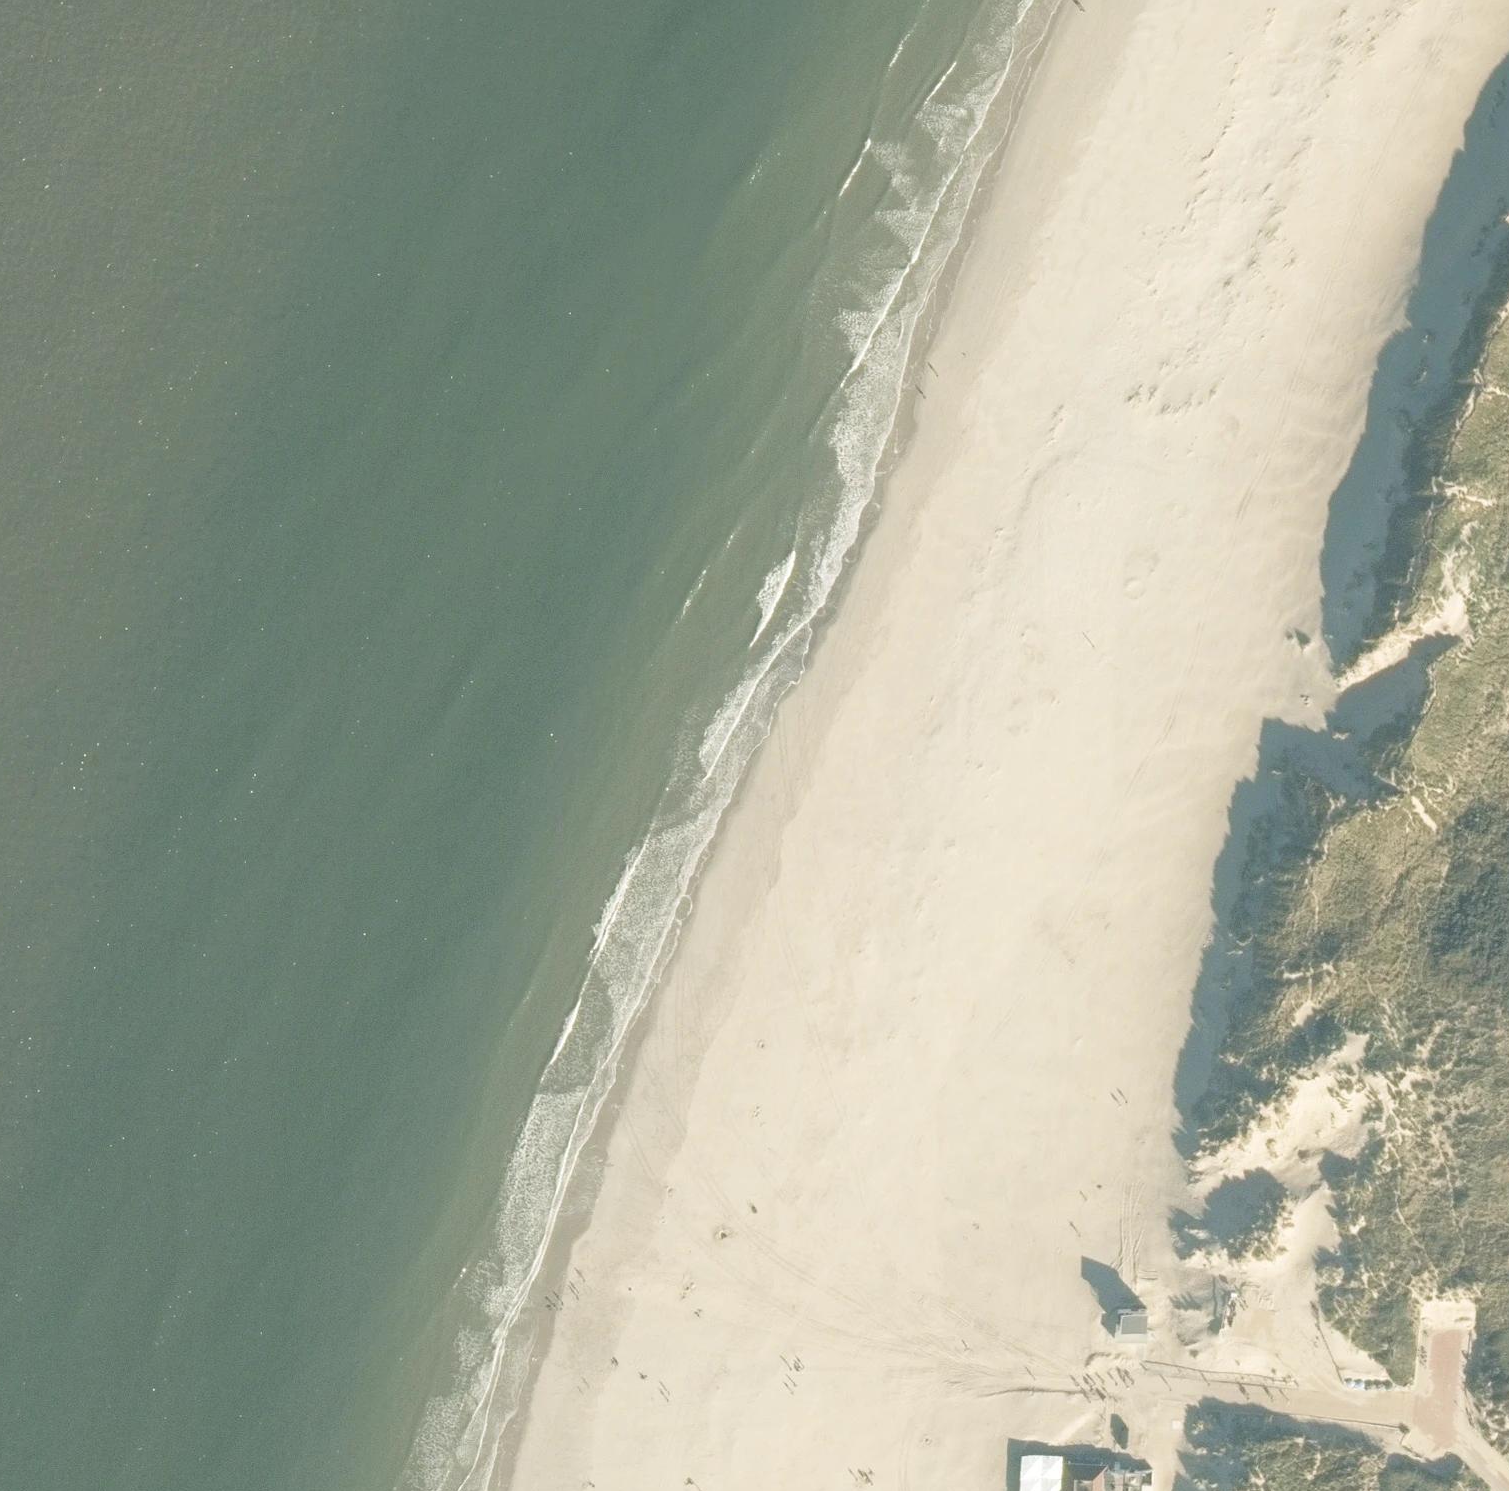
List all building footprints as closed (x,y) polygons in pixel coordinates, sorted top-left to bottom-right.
[(1111,1294),(1111,1277),(1083,1276),(1082,1293),(1111,1294)] [(1063,1490),(1141,1490),(1142,1470),(1102,1468),(1102,1467),(1069,1466),(1068,1489),(1063,1489),(1063,1490)]
